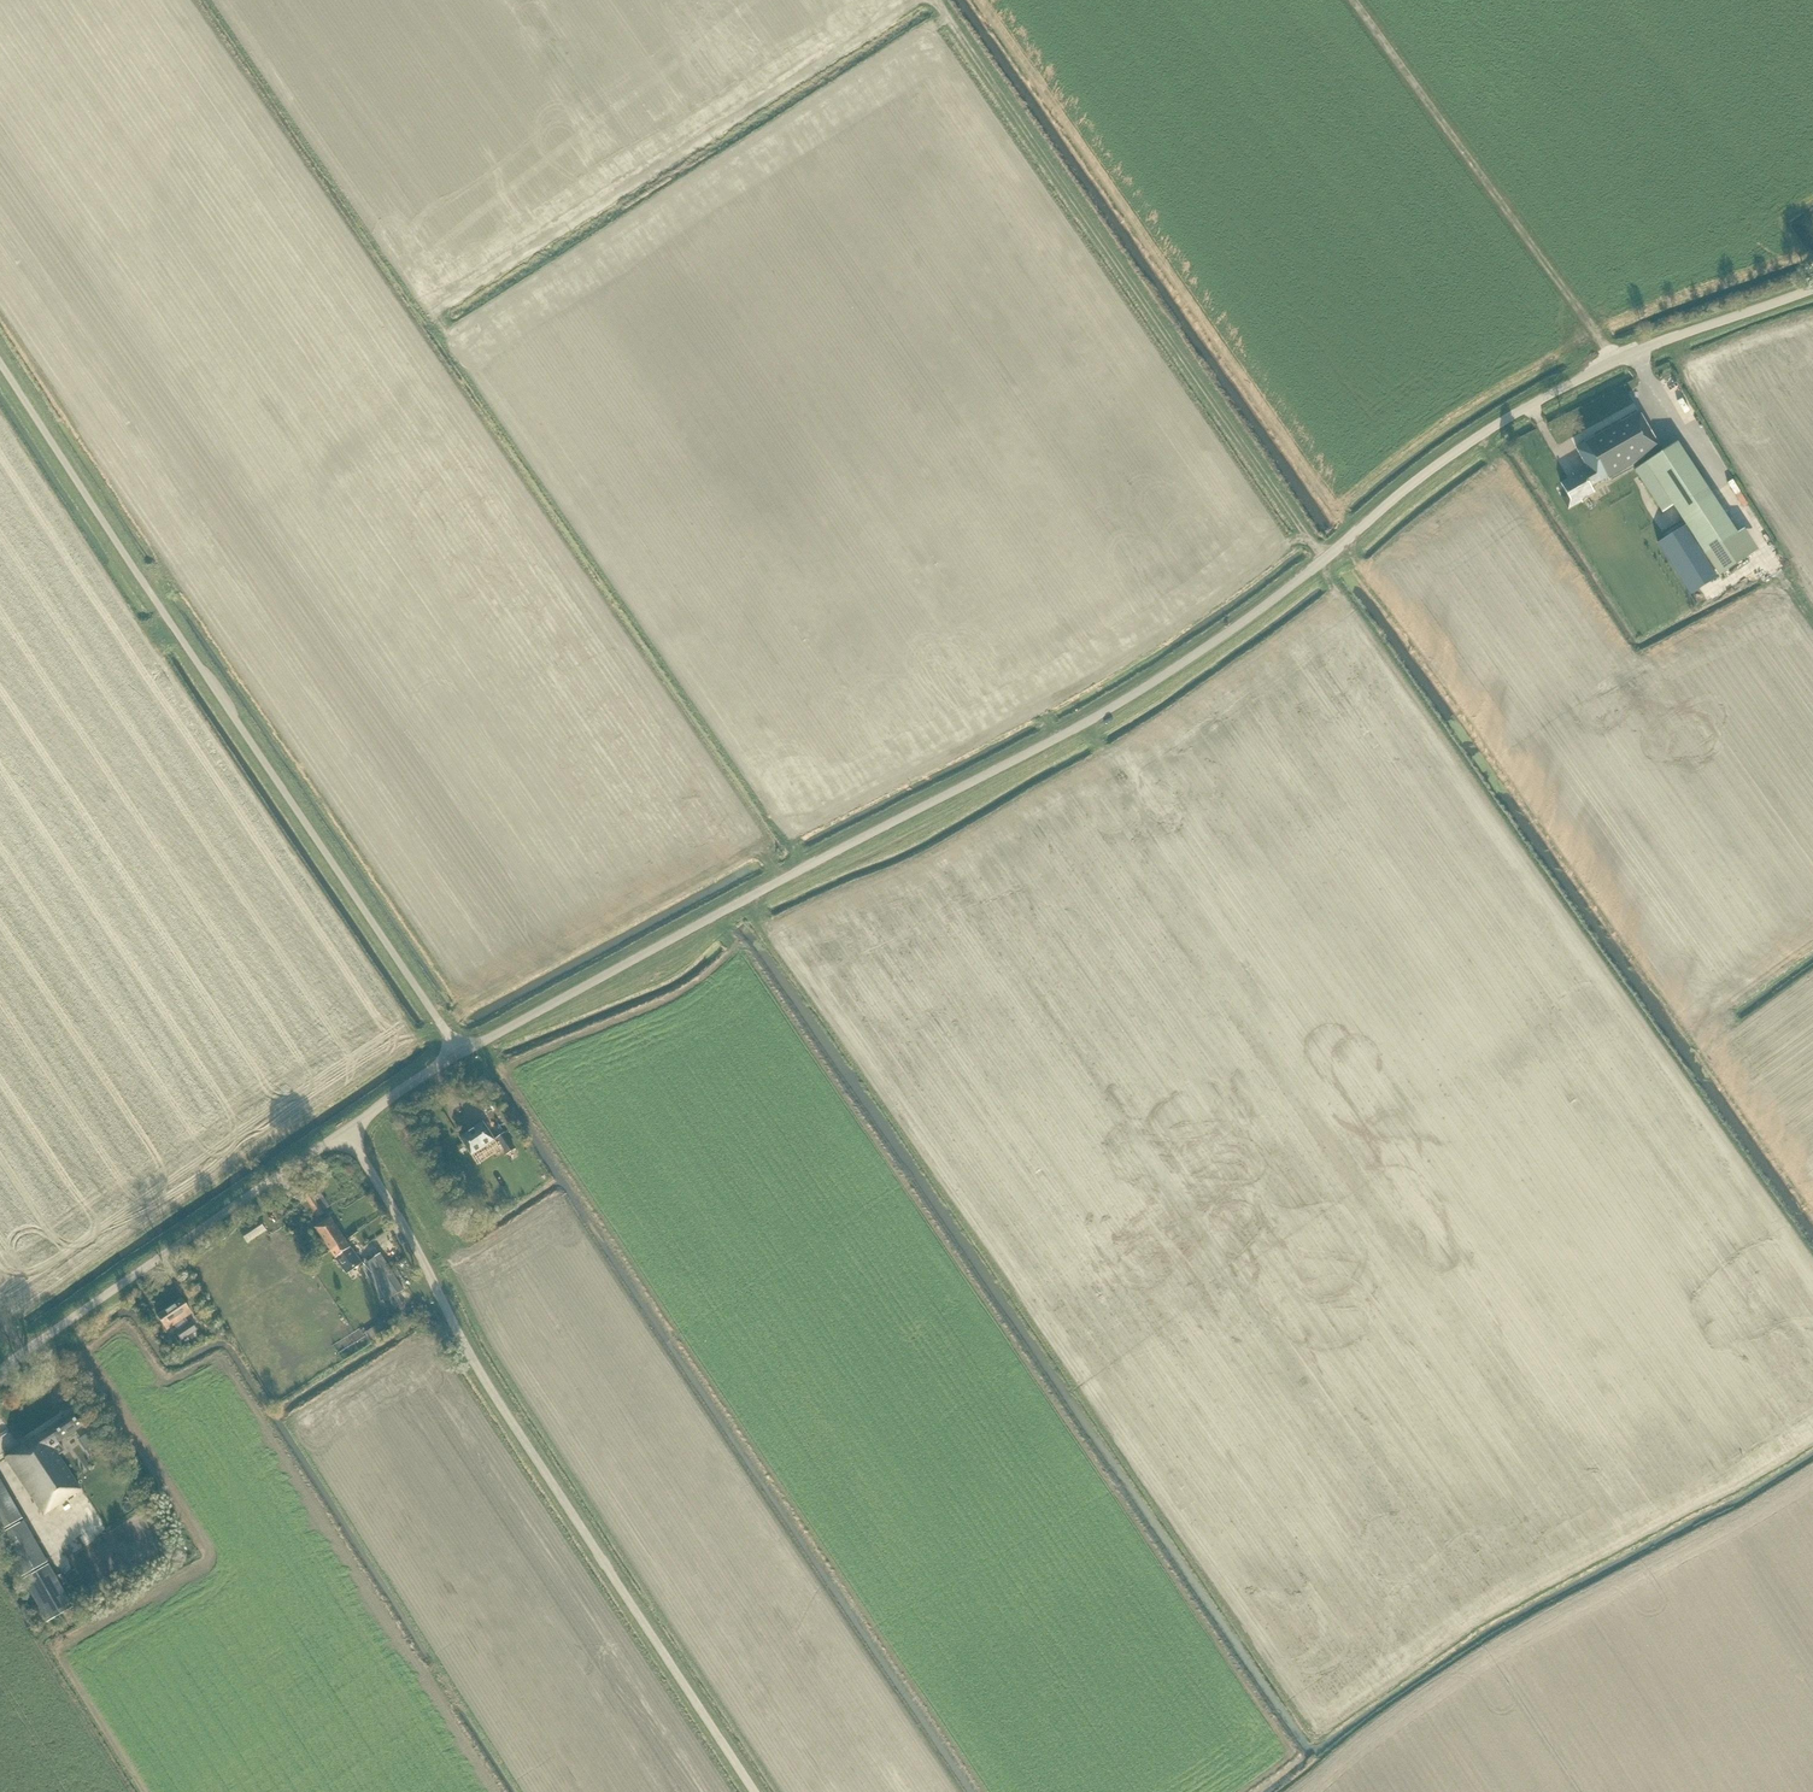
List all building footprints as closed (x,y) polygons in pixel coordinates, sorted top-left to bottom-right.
[(1661,450),(1639,412),(1576,448),(1586,466),(1574,473),(1575,475),(1562,483),(1569,494),(1563,497),(1571,510),(1584,502),(1583,500),(1595,493),(1592,487),(1607,478),(1609,480),(1661,450)] [(1677,442),(1645,464),(1635,471),(1662,513),(1673,506),(1718,575),(1758,550),(1688,443),(1681,447),(1677,442)] [(1616,489),(1606,494),(1611,503),(1621,498),(1616,489)] [(1657,544),(1691,596),(1718,578),(1684,527),(1657,544)] [(478,1080),(484,1089),(489,1085),(483,1076),(478,1080)] [(494,1140),(483,1122),(460,1138),(472,1155),(494,1140)] [(505,1133),(497,1138),(507,1155),(515,1149),(505,1133)] [(325,1212),(324,1210),(330,1207),(321,1193),(322,1193),(317,1185),(302,1194),(317,1217),(325,1212)] [(315,1227),(331,1251),(346,1241),(347,1241),(331,1217),(315,1227)] [(266,1230),(260,1220),(241,1232),(248,1242),(266,1230)] [(331,1251),(347,1274),(362,1263),(346,1241),(331,1251)] [(361,1267),(370,1281),(379,1276),(393,1298),(405,1290),(395,1274),(399,1272),(392,1261),(388,1264),(386,1262),(388,1261),(385,1256),(383,1258),(381,1254),(361,1267)] [(184,1345),(193,1339),(189,1334),(196,1329),(191,1322),(189,1324),(184,1318),(191,1314),(188,1309),(181,1299),(156,1315),(163,1325),(167,1330),(173,1325),(178,1330),(176,1332),(181,1340),(184,1345)] [(199,1323),(205,1318),(201,1311),(194,1316),(199,1323)] [(377,1325),(365,1333),(370,1342),(383,1333),(377,1325)] [(57,1442),(84,1424),(75,1410),(5,1457),(43,1514),(80,1488),(57,1455),(63,1451),(57,1442)] [(103,1447),(102,1436),(91,1437),(92,1448),(103,1447)] [(22,1518),(0,1481),(0,1531),(22,1518)] [(23,1520),(0,1533),(0,1540),(20,1576),(47,1561),(23,1520)] [(72,1607),(48,1564),(22,1579),(46,1622),(72,1607)]
